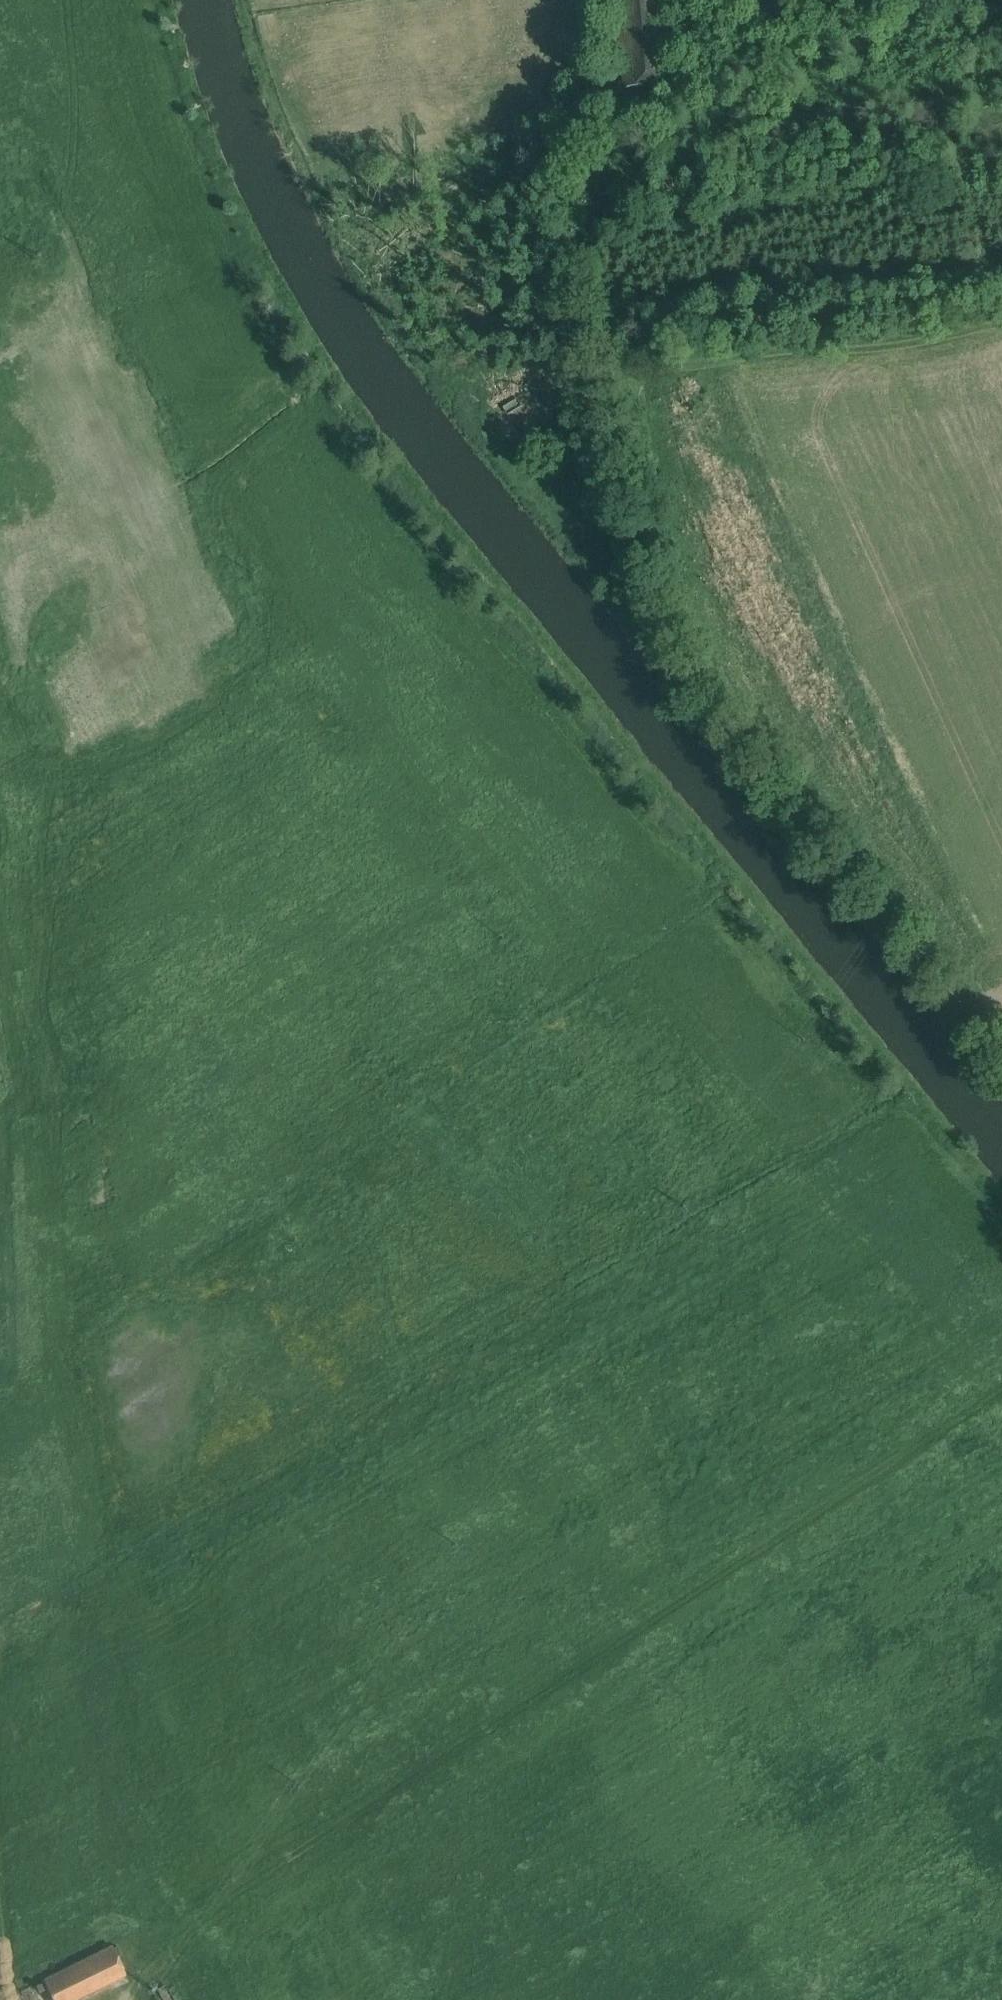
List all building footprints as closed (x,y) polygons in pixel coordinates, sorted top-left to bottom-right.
[(623,90),(675,85),(668,10),(683,9),(682,0),(615,0),(623,90)] [(112,1946),(94,1955),(107,1984),(125,1975),(112,1946)] [(61,1972),(74,1999),(75,1999),(107,1984),(94,1955),(61,1972)] [(44,1980),(53,1999),(74,1999),(61,1972),(44,1980)] [(44,1980),(2,1999),(53,1999),(44,1980)]
